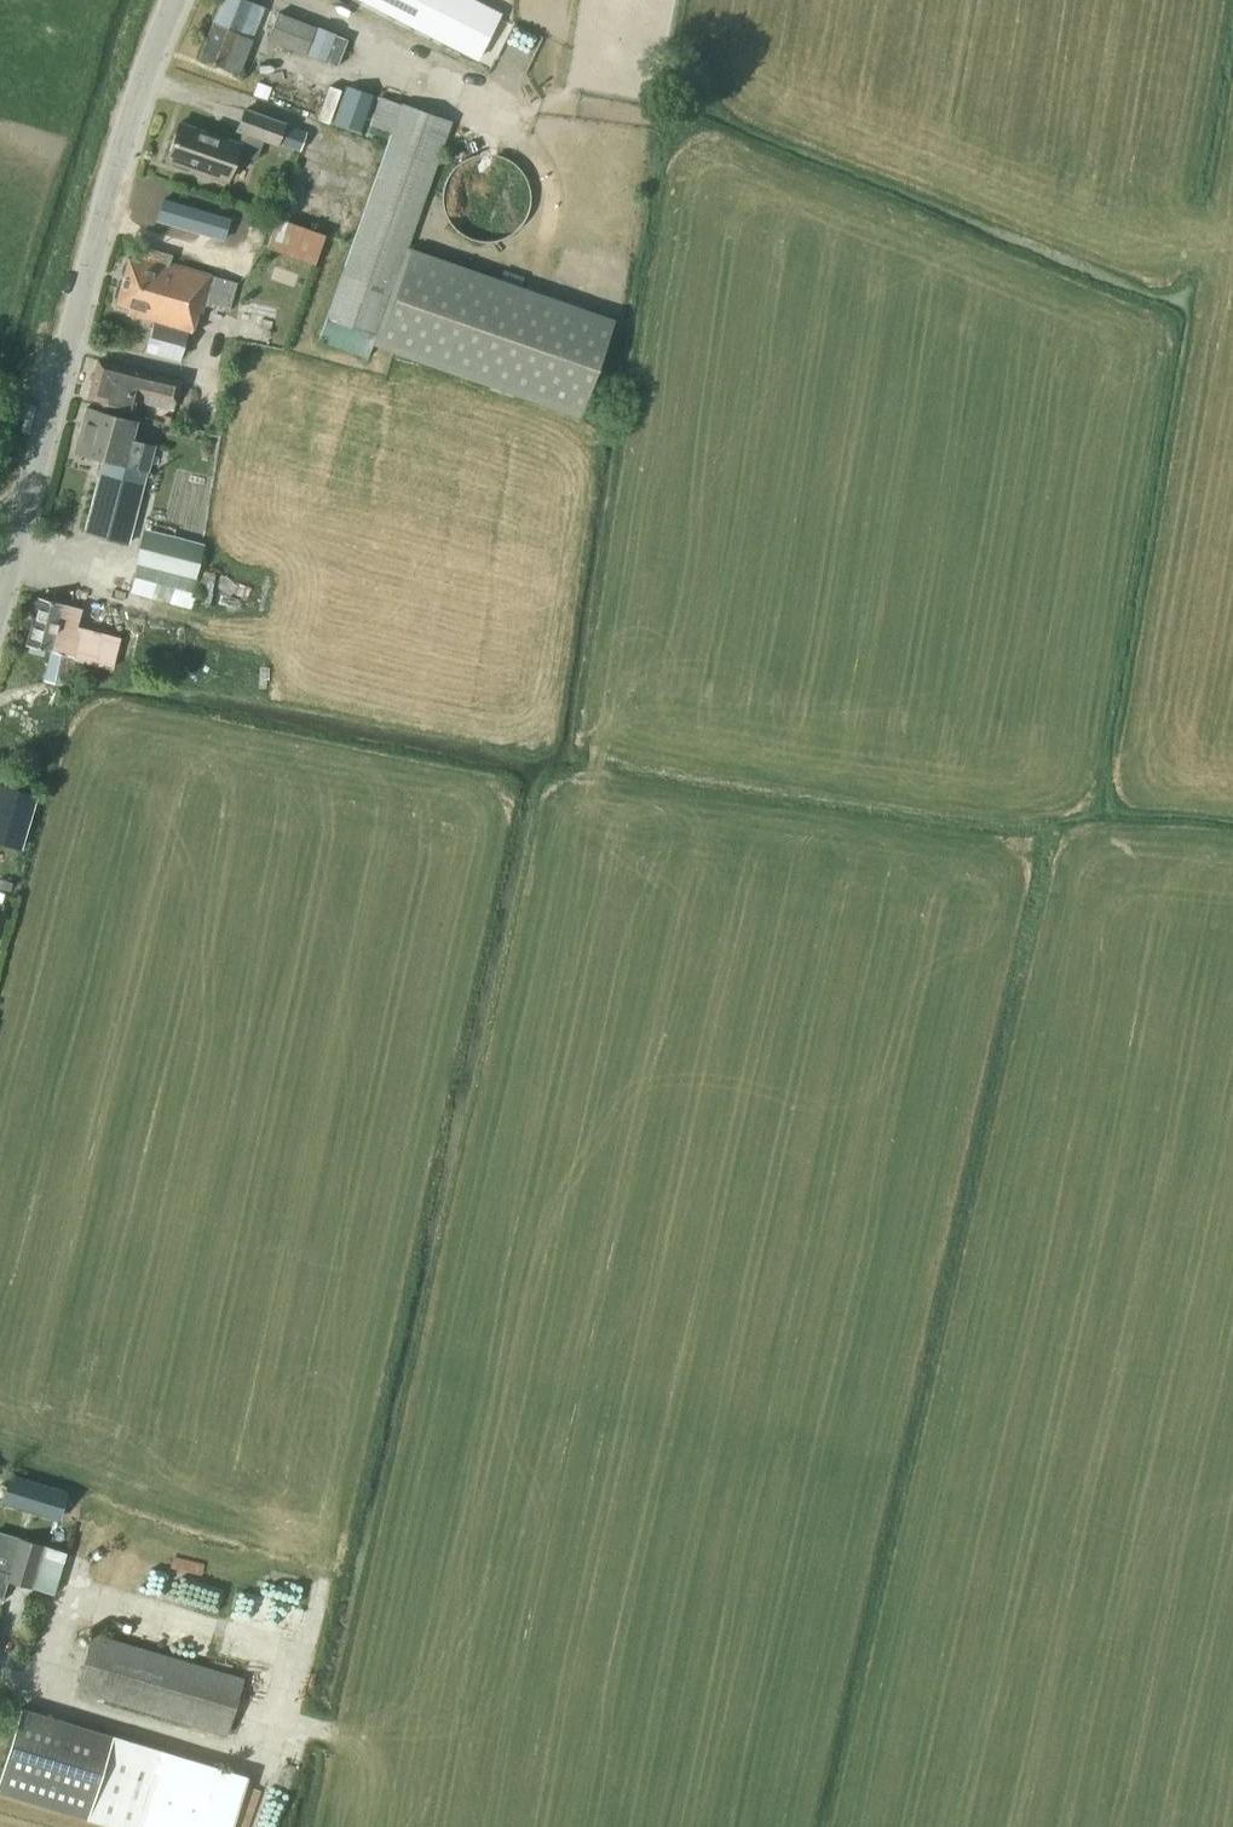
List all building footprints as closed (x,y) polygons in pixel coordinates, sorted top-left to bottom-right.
[(263,7),(246,0),(222,0),(199,57),(226,68),(226,67),(238,72),(263,7)] [(476,0),(362,0),(478,59),(501,13),(476,0)] [(317,27),(278,12),(268,39),(337,65),(347,38),(336,34),(336,33),(318,25),(317,27)] [(519,29),(510,26),(502,48),(512,51),(519,29)] [(347,85),(335,121),(360,130),(373,94),(347,85)] [(377,334),(392,291),(452,121),(380,96),(370,125),(392,132),(327,316),(328,317),(319,341),(367,358),(376,334),(377,334)] [(307,131),(284,123),(245,110),(238,130),(243,132),(239,144),(179,122),(166,159),(227,181),(237,153),(256,160),(264,140),(277,144),(277,143),(300,151),(307,131)] [(481,153),(476,153),(471,155),(467,157),(462,159),(459,161),(457,163),(455,165),(452,168),(448,173),(447,175),(445,178),(444,182),(442,186),(441,190),(441,193),(441,198),(441,202),(442,205),(442,208),(443,211),(445,216),(447,219),(448,221),(451,225),(453,227),(455,229),(457,231),(459,233),(463,236),(468,238),(473,240),(478,241),(481,242),(484,242),(486,242),(492,241),(498,240),(501,239),(504,238),(509,236),(512,233),(517,229),(521,225),(523,223),(524,220),(526,218),(527,215),(528,212),(529,209),(530,207),(530,204),(530,201),(531,198),(530,195),(530,191),(530,188),(529,185),(527,181),(526,178),(525,175),(523,173),(522,170),(520,168),(516,164),(511,160),(506,157),(502,155),(499,154),(494,153),(488,152),(485,152),(481,153)] [(216,254),(223,233),(158,209),(151,229),(216,254)] [(315,264),(325,235),(277,217),(267,247),(315,264)] [(237,283),(169,264),(172,255),(143,247),(139,262),(129,259),(116,304),(128,307),(126,314),(154,322),(146,351),(180,361),(188,332),(192,333),(197,314),(200,315),(203,305),(229,312),(237,283)] [(614,318),(412,247),(377,345),(580,416),(614,318)] [(180,381),(100,361),(99,360),(89,398),(102,401),(101,407),(133,415),(137,400),(173,409),(180,381)] [(128,544),(147,468),(136,465),(140,450),(119,444),(126,419),(87,409),(76,451),(103,458),(85,531),(128,544)] [(203,543),(143,527),(134,562),(137,563),(130,592),(190,608),(194,596),(192,596),(197,576),(195,575),(203,543)] [(65,685),(72,660),(100,667),(102,662),(115,665),(121,641),(76,629),(81,609),(38,597),(26,645),(30,646),(29,652),(43,655),(44,650),(51,651),(44,680),(65,685)] [(0,785),(0,842),(19,848),(34,794),(0,785)] [(14,1473),(13,1476),(13,1477),(5,1501),(60,1518),(68,1493),(69,1490),(14,1473)] [(67,1500),(94,1508),(98,1492),(71,1485),(67,1500)] [(62,1566),(66,1551),(0,1531),(0,1597),(2,1598),(8,1579),(54,1593),(62,1566)] [(174,1603),(218,1611),(221,1597),(177,1588),(174,1603)] [(226,1734),(243,1678),(93,1634),(77,1690),(226,1734)] [(248,1774),(19,1706),(0,1771),(0,1793),(114,1826),(232,1826),(248,1774)]
